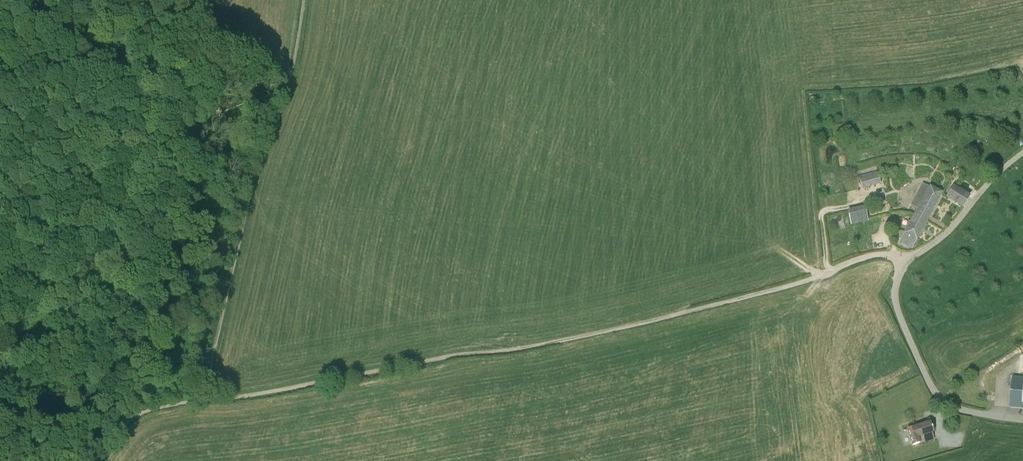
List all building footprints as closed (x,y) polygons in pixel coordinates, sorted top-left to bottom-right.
[(881,184),(877,171),(859,176),(862,189),(881,184)] [(918,210),(917,211),(928,217),(941,193),(923,183),(911,206),(918,210)] [(953,187),(947,197),(963,207),(969,197),(953,187)] [(850,223),(867,219),(864,206),(847,210),(850,223)] [(911,247),(928,217),(917,211),(901,242),(911,247)] [(1012,376),(1010,406),(1022,408),(1022,377),(1012,376)] [(913,447),(913,445),(920,443),(920,444),(934,440),(932,432),(934,431),(931,422),(907,429),(908,431),(900,433),(905,450),(913,447)]
